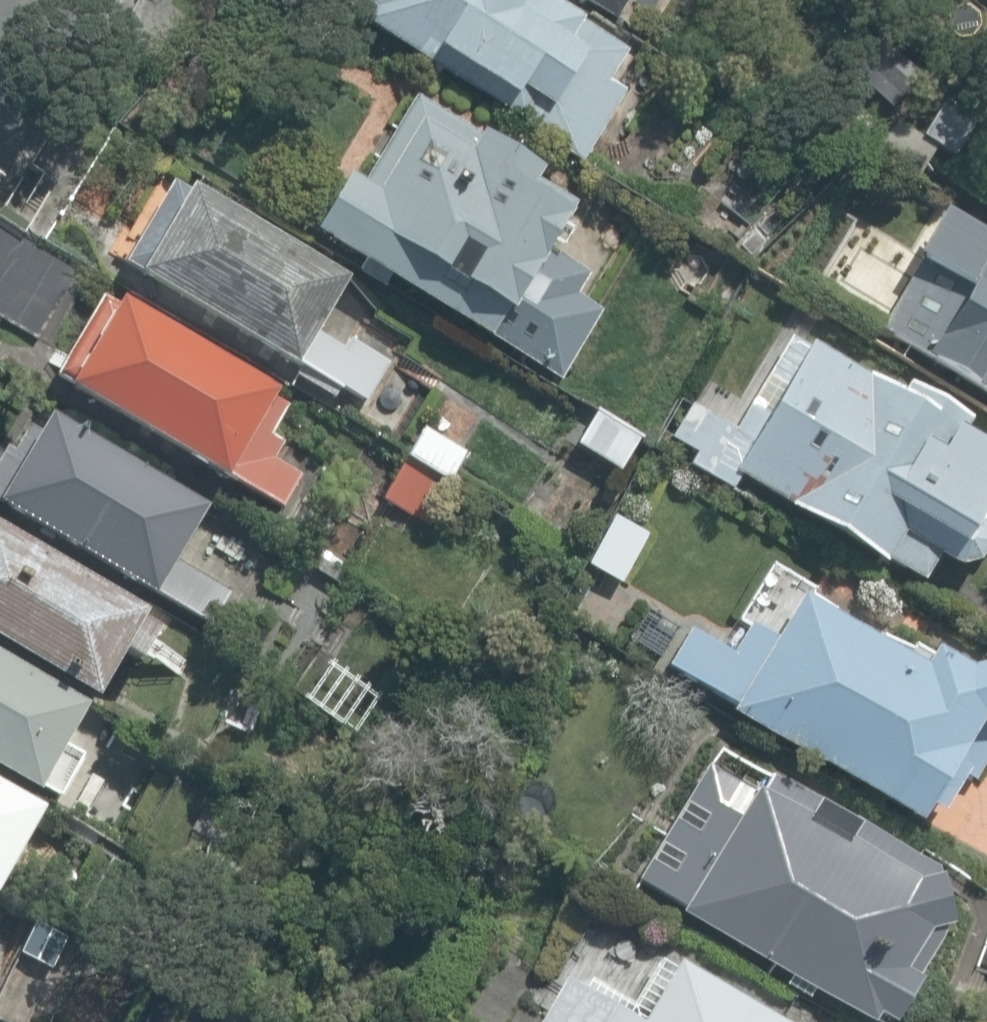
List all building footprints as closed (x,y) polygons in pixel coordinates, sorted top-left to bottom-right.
[(552,0),(332,0),(578,158),(618,83),(602,74),(616,43),(552,0)] [(607,17),(617,0),(580,0),(607,17)] [(530,162),(399,93),(317,229),(555,372),(597,303),(572,289),(580,267),(534,247),(563,193),(530,175),(530,162)] [(338,275),(177,177),(127,259),(288,357),(338,275)] [(929,202),(873,320),(986,392),(986,233),(929,202)] [(10,219),(0,235),(0,308),(48,337),(91,259),(10,219)] [(266,384),(102,294),(54,381),(218,471),(266,384)] [(781,325),(702,471),(950,605),(986,544),(986,446),(781,325)] [(46,406),(0,483),(0,492),(158,585),(208,502),(46,406)] [(591,406),(573,435),(615,461),(633,432),(591,406)] [(419,417),(401,447),(445,475),(464,445),(419,417)] [(399,456),(378,491),(417,514),(438,479),(399,456)] [(609,507),(583,555),(619,575),(645,526),(609,507)] [(0,526),(0,631),(102,686),(147,604),(0,526)] [(781,589),(759,633),(732,616),(716,647),(677,625),(652,666),(918,833),(986,726),(986,659),(908,659),(781,589)] [(0,650),(0,764),(42,788),(89,719),(81,694),(0,650)] [(922,871),(704,748),(620,879),(861,1021),(933,925),(922,871)] [(0,774),(0,890),(1,891),(51,799),(0,774)] [(581,912),(512,1021),(773,1021),(581,912)]
